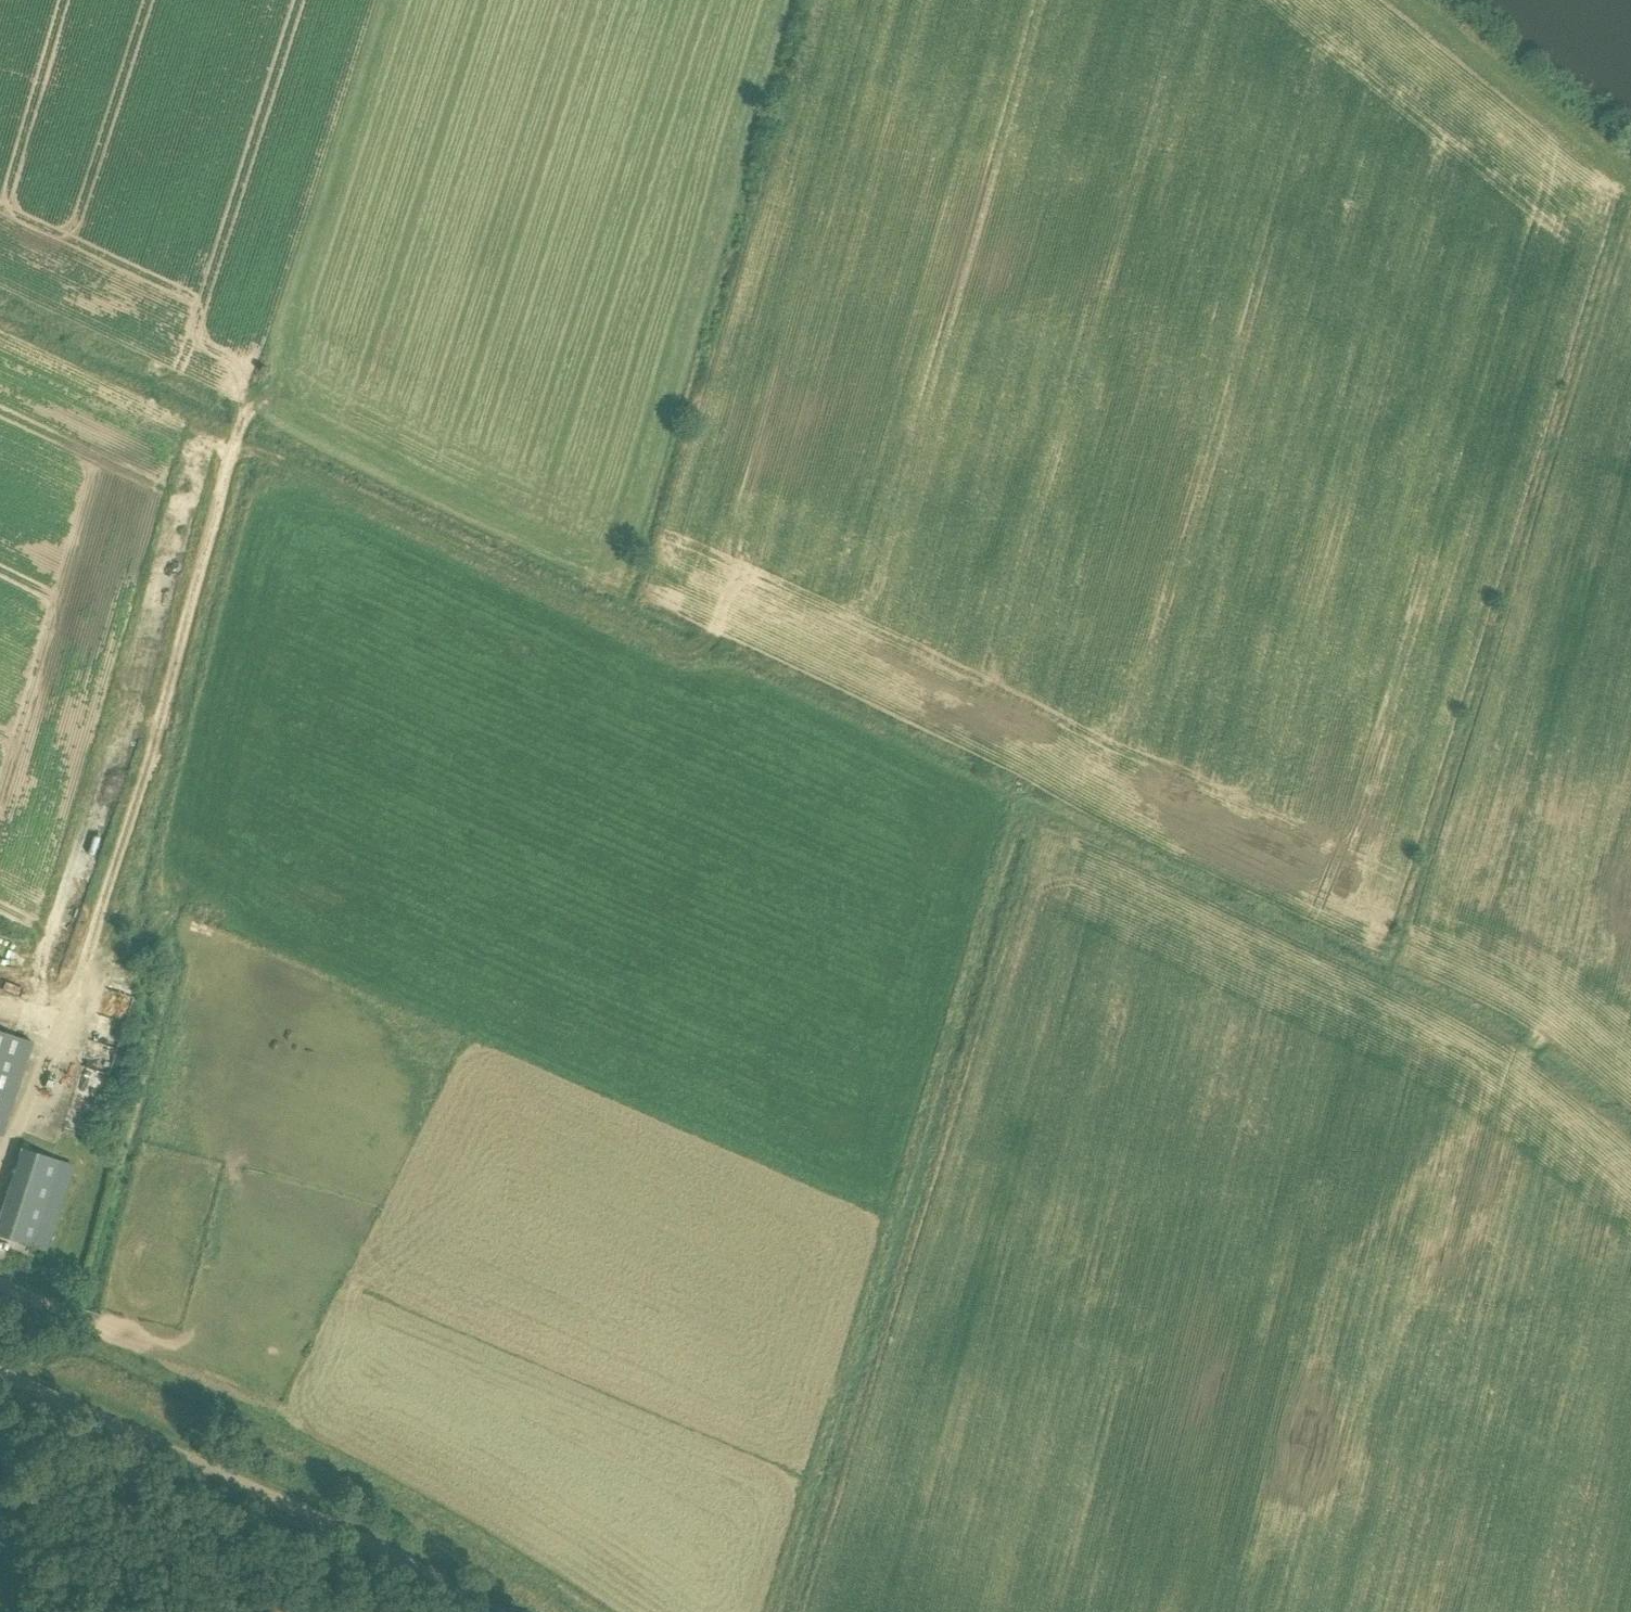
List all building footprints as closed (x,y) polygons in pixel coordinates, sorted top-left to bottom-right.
[(33,1042),(0,1031),(0,1135),(2,1136),(33,1042)] [(101,1058),(118,1060),(119,1049),(103,1046),(101,1058)] [(0,1204),(0,1234),(33,1245),(62,1159),(20,1144),(0,1204)]
